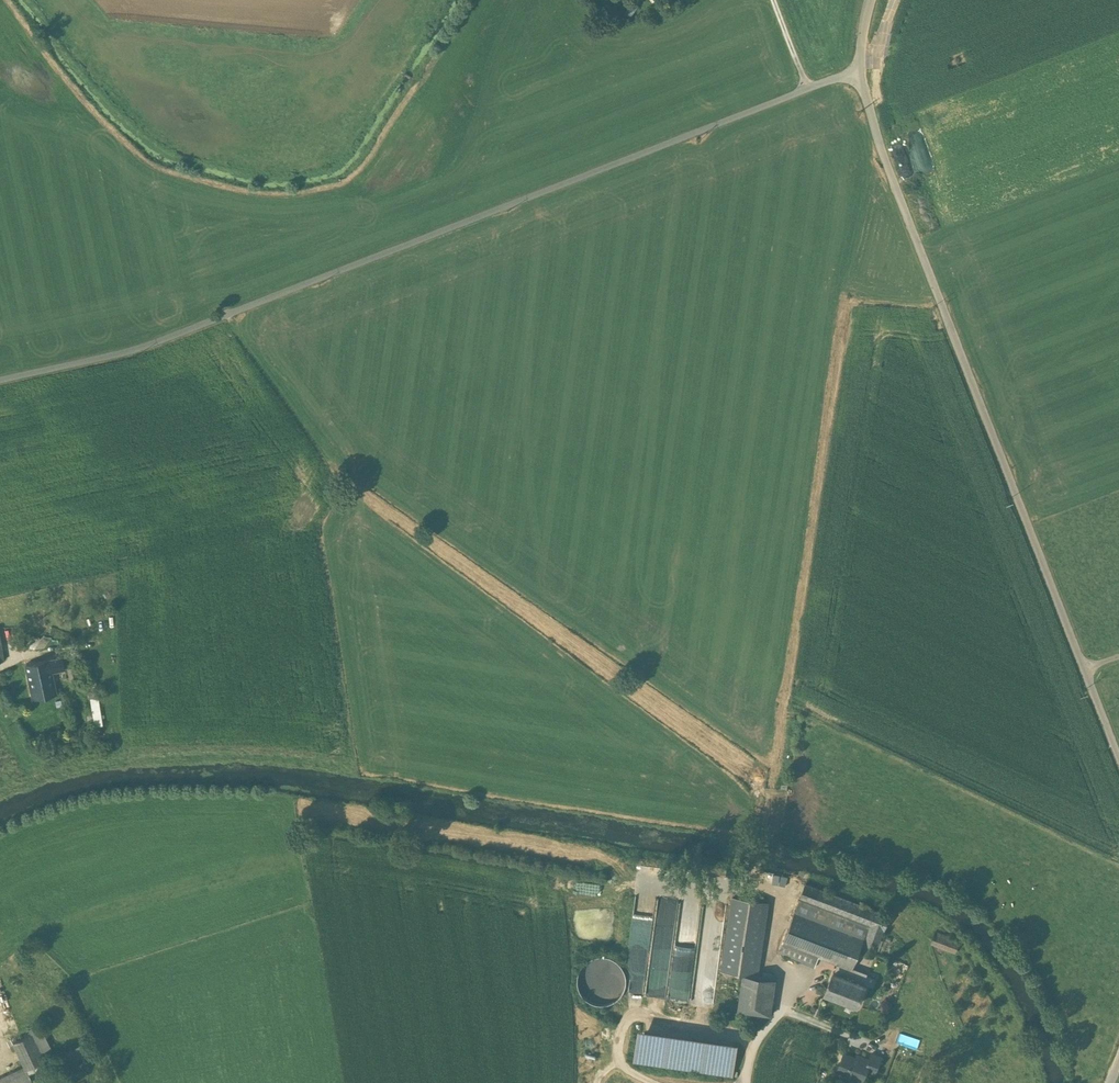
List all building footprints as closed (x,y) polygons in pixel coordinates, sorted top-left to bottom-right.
[(28,644),(43,651),(49,638),(33,631),(28,644)] [(62,655),(48,658),(51,672),(65,668),(62,655)] [(48,658),(25,664),(33,698),(56,693),(53,681),(51,672),(48,658)] [(78,665),(67,668),(70,678),(71,683),(77,682),(76,675),(80,674),(78,665)] [(98,696),(90,698),(94,725),(102,724),(98,696)] [(890,917),(805,884),(800,899),(869,925),(864,938),(795,911),(783,942),(805,951),(819,956),(838,964),(835,973),(863,984),(867,974),(852,968),(859,952),(873,958),(875,953),(890,917)] [(768,903),(732,898),(721,971),(744,975),(757,977),(768,903)] [(869,925),(800,899),(795,911),(864,938),(869,925)] [(959,943),(935,934),(931,944),(956,953),(959,943)] [(805,951),(783,942),(779,952),(801,960),(805,951)] [(819,956),(805,951),(801,960),(800,962),(815,968),(819,956)] [(604,1003),(611,1001),(617,996),(621,991),(623,985),(624,978),(622,972),(619,966),(615,961),(609,957),(603,955),(597,955),(591,956),(585,959),(580,963),(576,970),(575,977),(575,985),(578,992),(583,998),(589,1002),(596,1004),(604,1003)] [(835,973),(833,972),(825,994),(857,1006),(865,985),(835,973)] [(757,977),(744,975),(739,1010),(769,1015),(773,988),(774,988),(775,979),(757,977)] [(31,1033),(40,1053),(50,1048),(39,1023),(28,1028),(31,1033)] [(31,1033),(13,1042),(24,1065),(26,1069),(36,1064),(43,1060),(40,1053),(31,1033)] [(733,1047),(642,1035),(638,1062),(729,1075),(733,1047)] [(54,1055),(60,1068),(69,1064),(89,1055),(83,1042),(54,1055)] [(868,1062),(844,1053),(838,1070),(846,1073),(844,1077),(853,1080),(855,1076),(862,1079),(866,1069),(869,1062),(868,1062)] [(881,1057),(871,1053),(868,1062),(869,1062),(866,1069),(875,1073),(881,1057)] [(36,1064),(26,1069),(28,1074),(39,1069),(36,1064)] [(69,1064),(60,1068),(64,1075),(72,1072),(69,1064)] [(24,1065),(12,1071),(17,1082),(25,1082),(31,1080),(28,1074),(26,1069),(24,1065)] [(0,1077),(0,1082),(17,1082),(12,1071),(0,1077)]
